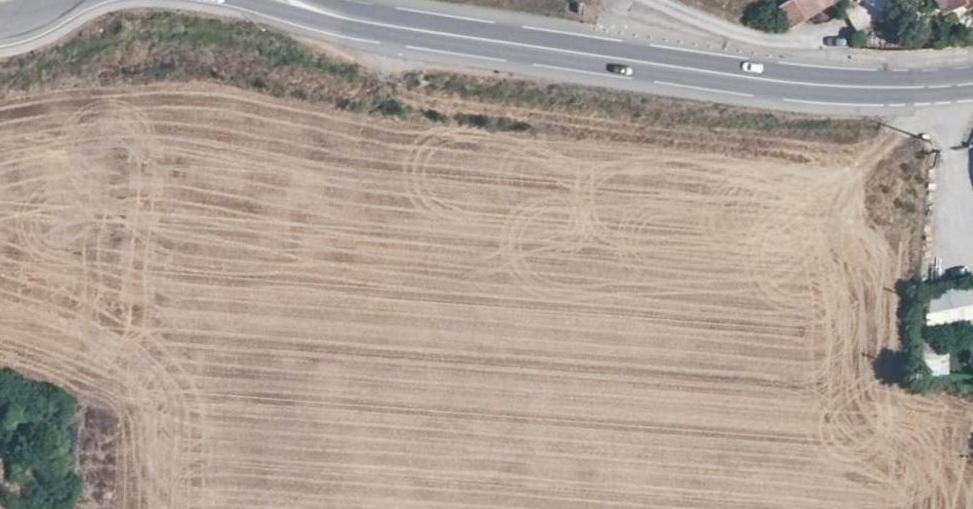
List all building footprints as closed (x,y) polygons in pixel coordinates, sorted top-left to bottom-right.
[(775,6),(789,28),(837,0),(785,0),(775,6)] [(942,11),(965,1),(964,0),(965,0),(937,0),(942,11)] [(926,295),(929,313),(972,305),(972,287),(926,295)] [(934,377),(948,372),(942,355),(928,360),(934,377)]
